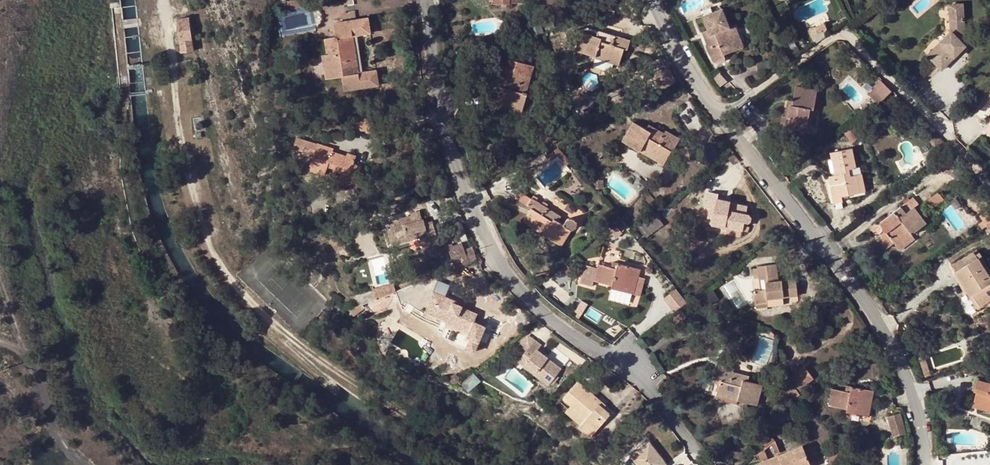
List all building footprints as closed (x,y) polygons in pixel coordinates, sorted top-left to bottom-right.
[(289,9),(303,7),(301,0),(294,0),(288,1),(289,9)] [(723,9),(702,16),(707,30),(709,34),(706,35),(710,47),(708,48),(714,62),(727,58),(726,54),(724,49),(731,46),(725,30),(729,28),(723,9)] [(189,18),(176,20),(180,53),(193,52),(191,41),(197,41),(196,24),(189,26),(189,18)] [(371,33),(369,18),(334,23),(336,37),(325,39),(327,54),(322,55),(326,79),(342,77),(344,90),(379,85),(376,70),(359,72),(354,35),(371,33)] [(950,34),(951,33),(961,42),(965,37),(964,19),(950,20),(950,34)] [(824,23),(809,30),(812,36),(827,30),(824,23)] [(726,54),(737,49),(729,28),(725,30),(731,46),(724,49),(726,54)] [(702,32),(708,48),(710,47),(706,35),(709,34),(707,30),(702,32)] [(598,31),(597,37),(596,38),(601,40),(602,37),(614,41),(615,37),(598,31)] [(597,37),(582,32),(576,51),(595,57),(596,57),(597,53),(615,59),(618,50),(624,52),(625,53),(629,39),(616,35),(615,37),(614,41),(602,37),(601,40),(596,38),(597,37)] [(961,42),(951,33),(950,34),(928,56),(941,69),(964,46),(961,42)] [(327,54),(325,39),(314,40),(316,56),(311,57),(314,80),(326,79),(322,55),(327,54)] [(782,46),(779,48),(785,60),(789,58),(782,46)] [(613,63),(619,65),(624,52),(618,50),(615,59),(597,53),(596,57),(613,63)] [(596,57),(595,57),(593,67),(604,70),(606,71),(608,70),(610,69),(612,68),(613,63),(596,57)] [(769,62),(757,63),(758,70),(770,68),(769,62)] [(516,73),(506,70),(501,87),(504,88),(503,91),(500,91),(497,100),(491,98),(488,107),(505,112),(507,108),(508,103),(521,107),(526,92),(523,92),(527,76),(531,77),(533,78),(535,71),(517,66),(516,73)] [(669,69),(653,78),(659,90),(675,81),(669,69)] [(720,74),(712,80),(719,87),(727,81),(720,74)] [(507,108),(522,113),(528,93),(527,92),(531,77),(527,76),(523,92),(526,92),(521,107),(508,103),(507,108)] [(892,92),(880,79),(873,87),(874,88),(868,94),(878,105),(892,92)] [(817,90),(795,87),(793,102),(795,102),(795,106),(790,106),(788,117),(784,116),(781,116),(778,132),(794,134),(795,131),(795,126),(807,128),(810,109),(813,110),(817,90)] [(979,97),(985,103),(989,99),(989,88),(979,97)] [(795,102),(793,102),(787,101),(784,116),(788,117),(790,106),(795,106),(795,102)] [(795,131),(809,134),(813,110),(810,109),(807,128),(795,126),(795,131)] [(371,116),(352,115),(352,129),(357,129),(357,130),(371,130),(371,116)] [(646,129),(633,121),(622,141),(640,152),(642,149),(660,159),(665,149),(671,152),(672,152),(679,140),(665,132),(664,133),(662,137),(652,131),(650,133),(645,130),(646,129)] [(649,124),(646,129),(645,130),(650,133),(652,131),(662,137),(664,133),(649,124)] [(348,182),(356,184),(362,168),(354,165),(357,156),(348,153),(348,157),(334,152),(335,149),(317,143),(317,144),(297,138),(293,148),(310,153),(311,152),(314,153),(309,170),(325,175),(328,167),(342,172),(350,175),(348,182)] [(547,157),(550,161),(558,155),(566,165),(570,161),(558,148),(547,157)] [(829,185),(833,202),(833,203),(842,201),(841,197),(859,193),(856,175),(851,176),(849,169),(854,168),(855,168),(851,148),(830,152),(832,163),(835,162),(837,171),(839,171),(839,174),(834,175),(828,176),(830,185),(829,185)] [(640,152),(663,165),(671,152),(665,149),(660,159),(642,149),(640,152)] [(739,160),(734,153),(728,158),(733,165),(739,160)] [(350,175),(342,172),(340,180),(347,183),(348,182),(350,175)] [(861,174),(856,175),(859,193),(864,192),(861,174)] [(718,194),(709,192),(706,207),(709,208),(714,209),(712,223),(727,226),(727,224),(743,227),(742,231),(748,232),(750,227),(744,226),(745,222),(748,223),(751,221),(751,218),(750,215),(746,214),(748,206),(731,202),(717,198),(718,194)] [(938,192),(927,201),(933,209),(944,200),(938,192)] [(528,205),(528,206),(531,208),(523,222),(528,226),(530,223),(545,232),(543,235),(561,246),(571,230),(573,230),(575,229),(576,228),(577,227),(577,225),(576,222),(574,220),(573,219),(570,219),(568,219),(566,220),(565,222),(564,225),(558,221),(554,219),(556,216),(546,209),(548,207),(532,197),(531,198),(523,193),(519,200),(528,205)] [(917,204),(912,197),(877,224),(876,224),(874,225),(873,226),(872,228),(872,230),(874,232),(876,233),(877,234),(881,231),(884,229),(887,233),(884,235),(881,237),(881,238),(880,239),(880,241),(886,249),(894,243),(899,250),(914,239),(911,234),(925,224),(913,208),(917,204)] [(554,219),(558,221),(561,216),(548,207),(546,209),(556,216),(554,219)] [(714,209),(709,208),(706,225),(726,230),(727,228),(742,231),(743,227),(727,224),(727,226),(712,223),(714,209)] [(989,225),(989,208),(979,216),(986,227),(988,226),(989,225)] [(423,220),(421,210),(412,213),(412,215),(386,222),(392,245),(409,241),(408,236),(419,233),(420,238),(426,259),(442,255),(440,245),(439,245),(435,228),(430,229),(428,222),(425,223),(425,219),(423,220)] [(653,216),(639,227),(646,237),(661,227),(653,216)] [(530,223),(528,226),(543,235),(545,232),(530,223)] [(613,224),(606,229),(616,239),(622,233),(613,224)] [(463,266),(457,254),(455,246),(448,249),(455,269),(463,266)] [(463,266),(478,260),(473,248),(457,254),(463,266)] [(955,272),(967,292),(965,294),(966,295),(976,311),(989,304),(989,305),(989,271),(981,256),(977,258),(975,254),(973,252),(951,265),(955,272)] [(612,267),(598,263),(593,280),(612,286),(613,284),(631,289),(634,276),(639,278),(641,269),(618,263),(617,269),(612,267)] [(776,264),(758,266),(758,268),(758,273),(758,278),(758,279),(764,278),(765,289),(754,290),(755,304),(767,302),(767,299),(783,297),(798,296),(796,279),(778,280),(776,264)] [(967,292),(955,272),(952,273),(965,294),(967,292)] [(611,288),(633,294),(634,294),(639,278),(634,276),(631,289),(613,284),(612,286),(611,288)] [(432,291),(435,292),(446,297),(450,287),(449,285),(440,281),(437,282),(436,284),(431,287),(432,291)] [(376,299),(396,292),(394,283),(373,288),(376,299)] [(676,289),(663,299),(673,313),(687,302),(676,289)] [(397,291),(396,292),(376,299),(362,304),(365,308),(367,310),(375,315),(388,310),(394,300),(393,296),(397,295),(397,291)] [(467,348),(475,352),(486,327),(475,322),(478,315),(463,308),(463,306),(459,305),(454,303),(455,301),(446,297),(435,292),(431,301),(435,303),(431,312),(452,321),(451,324),(450,326),(468,334),(467,338),(470,340),(467,348)] [(976,311),(966,295),(961,298),(961,304),(966,313),(971,314),(976,311)] [(783,297),(767,299),(767,302),(768,307),(783,305),(783,297)] [(431,301),(426,313),(451,324),(452,321),(431,312),(435,303),(431,301)] [(767,302),(755,304),(756,309),(758,311),(766,310),(768,308),(768,307),(767,302)] [(362,304),(352,308),(354,315),(365,308),(362,304)] [(684,310),(674,316),(678,323),(688,317),(684,310)] [(740,323),(728,320),(724,335),(736,338),(740,323)] [(531,345),(541,353),(543,351),(539,348),(541,346),(534,341),(531,345)] [(390,346),(384,342),(381,347),(386,354),(390,346)] [(567,355),(562,352),(565,348),(558,344),(550,355),(561,363),(567,355)] [(548,385),(561,369),(541,353),(531,345),(518,361),(524,365),(534,374),(548,385)] [(925,358),(920,360),(924,372),(929,370),(925,358)] [(534,374),(524,365),(520,370),(530,379),(534,374)] [(762,385),(748,381),(747,385),(743,383),(744,378),(732,375),(733,372),(734,369),(719,365),(715,380),(719,381),(717,392),(739,397),(738,401),(757,405),(762,385)] [(799,391),(814,379),(805,368),(791,380),(799,391)] [(474,372),(461,383),(468,390),(481,380),(474,372)] [(747,385),(748,381),(749,376),(733,372),(732,375),(744,378),(743,383),(747,385)] [(976,379),(973,391),(976,391),(980,392),(977,404),(989,407),(989,388),(989,387),(989,383),(976,379)] [(789,380),(783,384),(791,396),(797,391),(789,380)] [(579,427),(591,438),(611,414),(604,407),(591,397),(593,394),(578,381),(560,402),(568,409),(583,422),(580,425),(579,427)] [(791,396),(783,384),(780,386),(789,397),(791,396)] [(844,391),(832,389),(828,406),(847,409),(865,413),(868,399),(872,400),(874,391),(851,387),(850,392),(844,391)] [(972,407),(989,412),(989,407),(977,404),(980,392),(976,391),(972,407)] [(717,392),(715,399),(737,404),(738,401),(739,397),(717,392)] [(606,405),(593,394),(591,397),(604,407),(606,405)] [(414,406),(421,414),(429,407),(422,399),(414,406)] [(846,412),(868,416),(872,400),(868,399),(865,413),(847,409),(846,412)] [(565,412),(580,425),(583,422),(568,409),(565,412)] [(900,413),(887,417),(893,437),(906,433),(900,413)] [(631,457),(633,460),(637,464),(665,464),(666,464),(649,443),(631,457)] [(802,446),(772,458),(762,461),(759,462),(760,464),(808,464),(802,446)] [(843,450),(837,446),(829,456),(835,461),(843,450)] [(759,453),(762,461),(772,458),(767,447),(759,453)]
